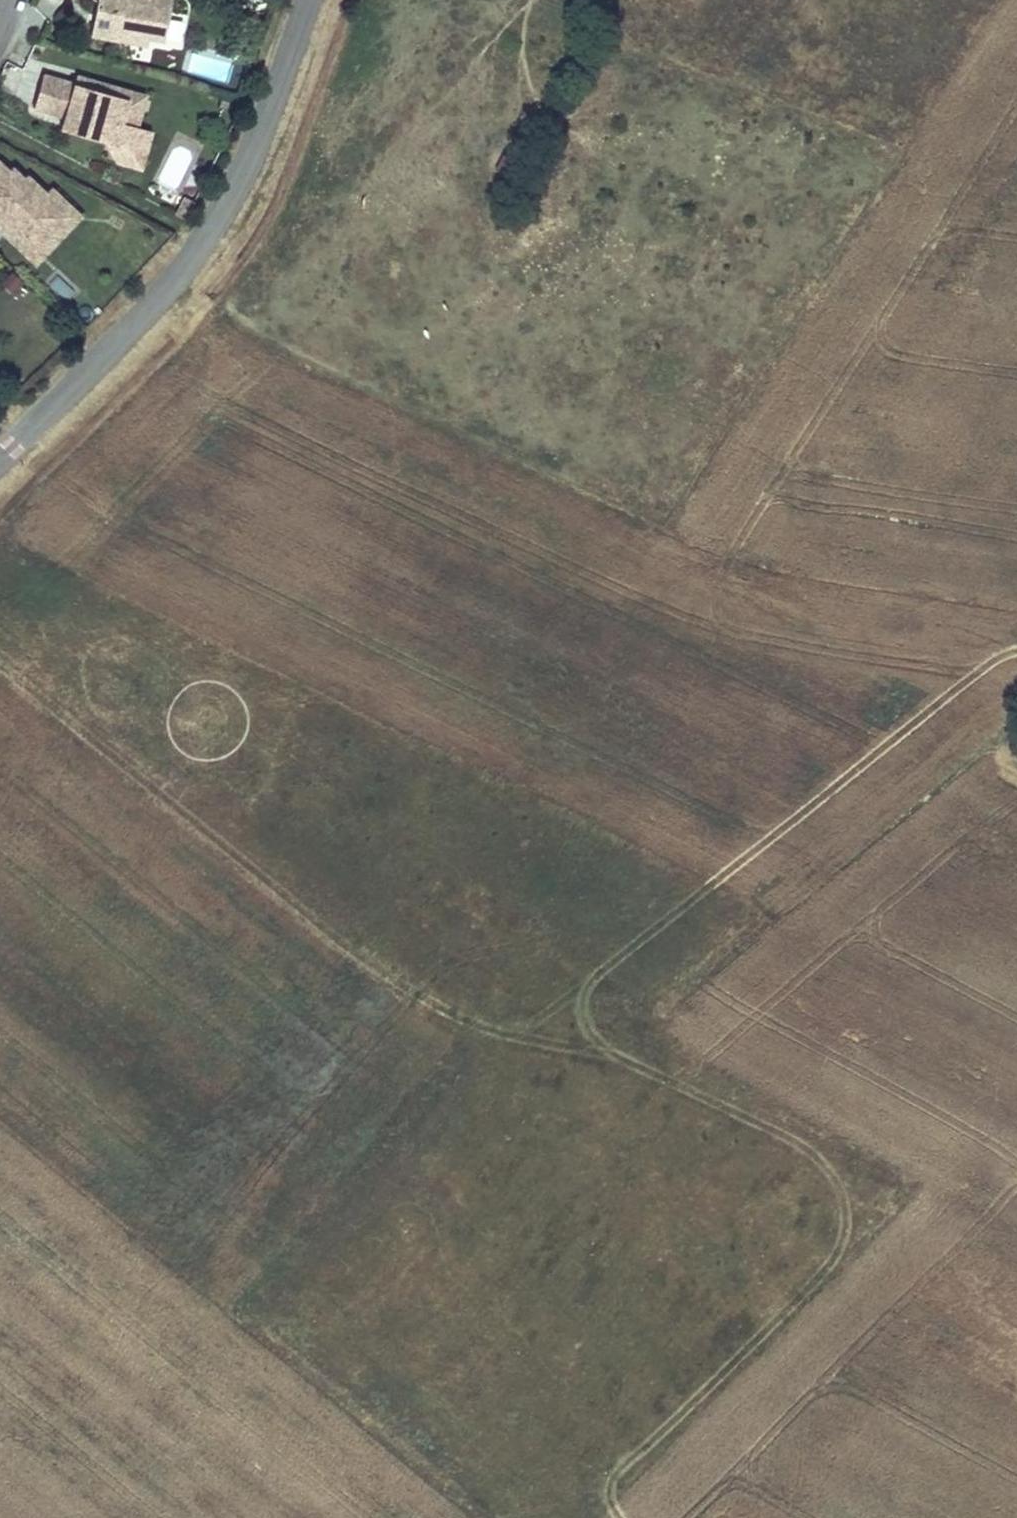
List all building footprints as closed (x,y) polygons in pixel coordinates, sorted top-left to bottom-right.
[(170,11),(171,0),(97,0),(91,35),(122,40),(134,32),(145,34),(144,37),(164,41),(170,11)] [(168,22),(167,42),(182,42),(182,23),(168,22)] [(144,37),(145,34),(134,32),(122,40),(143,44),(144,37)] [(136,128),(145,97),(90,81),(87,89),(74,85),(43,76),(33,109),(64,118),(87,125),(83,137),(108,144),(130,151),(136,128)] [(87,89),(90,81),(76,77),(74,85),(87,89)] [(83,137),(87,125),(64,118),(61,131),(83,137)] [(140,169),(151,132),(136,128),(130,151),(108,144),(117,163),(140,169)] [(54,189),(49,195),(31,177),(28,180),(16,169),(13,172),(2,161),(0,163),(0,227),(29,255),(44,239),(36,231),(51,215),(64,228),(79,212),(54,189)] [(184,220),(194,202),(185,198),(176,215),(184,220)] [(38,263),(83,216),(79,212),(64,228),(51,215),(36,231),(44,239),(29,255),(38,263)]
